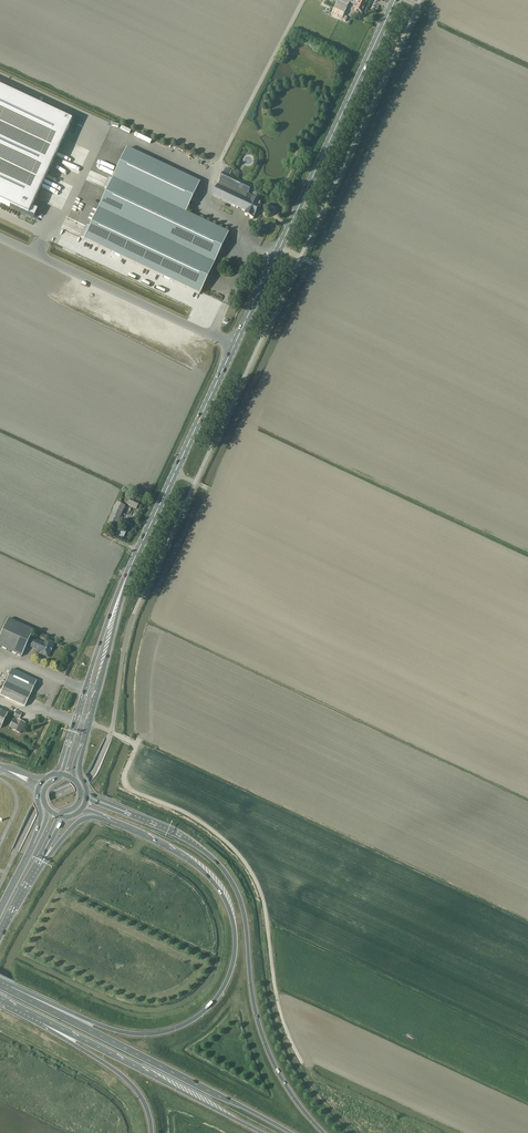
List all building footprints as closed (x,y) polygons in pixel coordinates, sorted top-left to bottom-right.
[(350,2),(348,2),(345,0),(338,0),(332,13),(343,18),(350,2)] [(366,7),(354,2),(352,1),(351,0),(349,0),(348,2),(350,2),(351,3),(353,4),(354,6),(357,7),(355,11),(358,13),(359,12),(363,14),(366,7)] [(41,216),(45,209),(39,206),(76,126),(79,119),(0,82),(0,197),(41,216)] [(185,213),(191,201),(199,183),(127,149),(84,240),(199,294),(228,233),(185,213)] [(223,172),(212,196),(246,212),(245,214),(253,218),(257,211),(258,209),(261,202),(252,198),(253,196),(248,194),(252,186),(223,172)] [(124,503),(130,506),(136,509),(139,503),(130,499),(126,497),(124,503)] [(106,528),(111,531),(112,531),(114,526),(115,527),(125,506),(117,502),(108,524),(106,528)] [(123,538),(125,532),(118,529),(115,535),(123,538)] [(21,657),(33,630),(8,619),(0,636),(0,647),(21,657)] [(47,657),(54,643),(46,640),(44,645),(38,642),(38,641),(32,638),(29,646),(35,649),(35,648),(41,651),(40,653),(47,657)] [(11,669),(5,682),(30,694),(37,681),(11,669)] [(5,682),(0,694),(0,695),(25,706),(30,694),(5,682)] [(25,723),(17,719),(16,720),(13,719),(10,727),(14,728),(13,730),(20,733),(22,727),(23,728),(25,723)]
